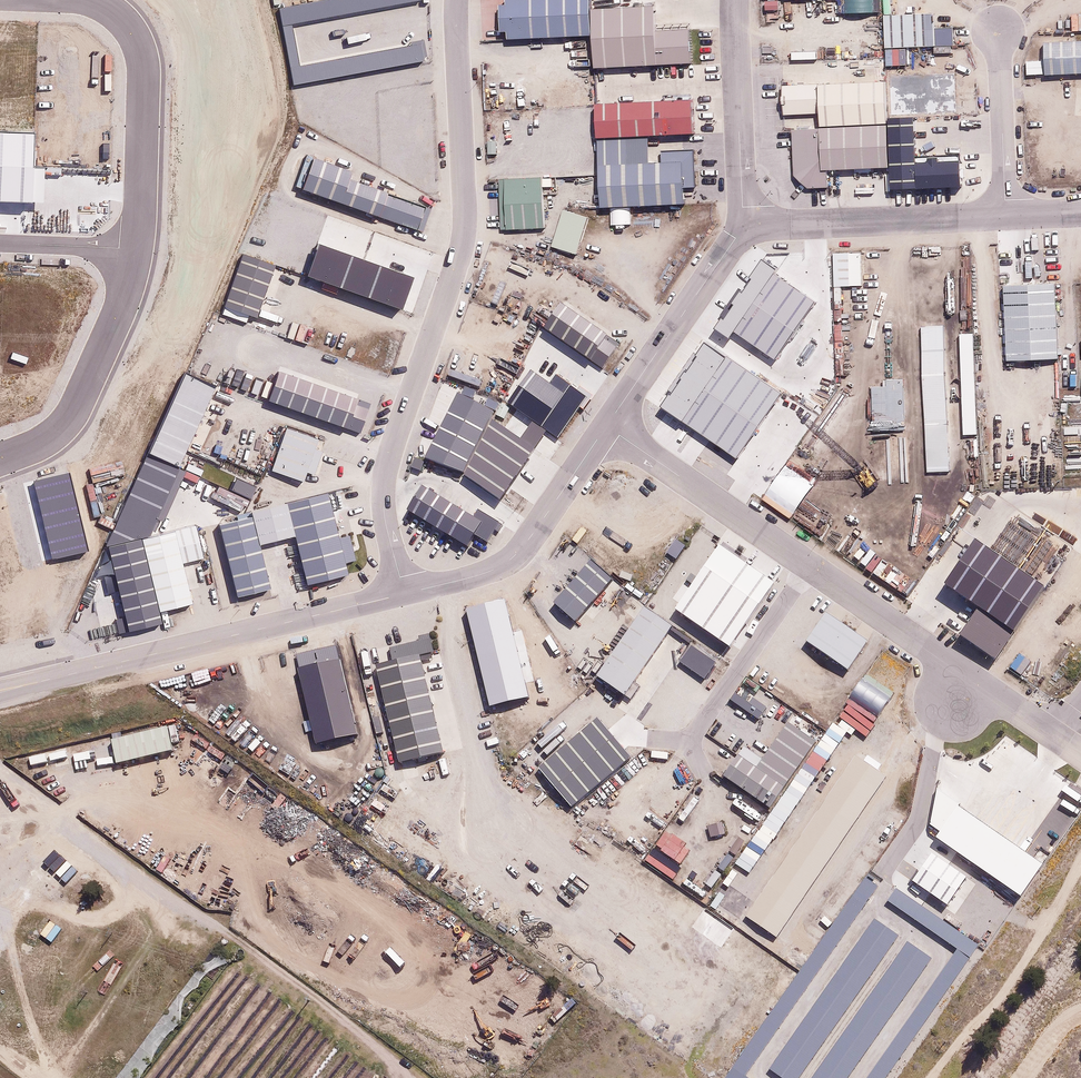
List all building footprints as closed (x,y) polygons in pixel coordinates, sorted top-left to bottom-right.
[(589,11),(589,0),(520,0),(500,1),(501,41),(590,38),(589,11)] [(650,9),(589,11),(590,38),(591,71),(688,67),(686,31),(651,32),(650,9)] [(931,16),(879,18),(880,52),(932,51),(931,16)] [(1041,43),(1042,76),(1080,74),(1080,41),(1041,43)] [(882,85),(778,89),(779,116),(815,115),(815,126),(883,124),(883,119),(882,85)] [(687,99),(592,102),(594,139),(622,138),(689,135),(687,99)] [(883,119),(883,124),(885,170),(886,189),(956,186),(955,161),(912,162),(910,118),(883,119)] [(885,170),(883,124),(815,126),(788,127),(790,178),(802,190),(824,189),(823,172),(885,170)] [(0,132),(0,202),(32,203),(35,133),(0,132)] [(622,138),(594,139),(596,209),(680,206),(679,187),(689,186),(688,161),(623,163),(622,138)] [(656,142),(638,143),(638,151),(657,150),(656,142)] [(296,189),(416,231),(424,208),(344,180),(346,174),(307,160),(296,189)] [(536,180),(499,182),(502,232),(539,230),(536,180)] [(572,257),(585,218),(562,210),(548,249),(572,257)] [(414,278),(320,244),(308,276),(403,310),(414,278)] [(273,265),(239,254),(221,305),(255,316),(273,265)] [(856,254),(828,255),(830,291),(857,290),(856,254)] [(942,276),(918,277),(920,326),(944,324),(942,276)] [(1048,285),(999,288),(1003,361),(1052,358),(1048,285)] [(617,341),(561,302),(543,328),(599,367),(617,341)] [(943,468),(938,330),(917,331),(921,469),(943,468)] [(972,333),(956,334),(959,439),(976,439),(972,333)] [(701,340),(656,403),(732,456),(776,393),(701,340)] [(550,384),(531,370),(508,402),(557,438),(587,397),(556,374),(550,384)] [(371,404),(279,372),(269,402),(360,434),(371,404)] [(186,374),(150,453),(179,467),(216,388),(186,374)] [(898,431),(897,387),(869,388),(870,432),(898,431)] [(487,407),(451,390),(420,452),(456,470),(487,407)] [(494,496),(539,429),(526,420),(515,436),(484,415),(456,471),(494,496)] [(320,439),(288,428),(274,466),(306,477),(320,439)] [(179,470),(147,456),(118,522),(150,536),(179,470)] [(70,473),(33,481),(52,560),(88,551),(70,473)] [(942,474),(919,475),(921,525),(944,525),(942,474)] [(256,487),(237,478),(232,490),(251,498),(256,487)] [(473,508),(469,514),(414,482),(399,507),(458,542),(465,531),(484,542),(495,521),(473,508)] [(289,502),(310,583),(350,573),(329,492),(289,502)] [(261,546),(297,536),(288,503),(252,512),(261,546)] [(250,514),(218,522),(238,595),(270,586),(250,514)] [(196,525),(177,530),(185,562),(204,557),(196,525)] [(141,540),(158,607),(193,598),(175,531),(141,540)] [(159,621),(139,540),(109,547),(129,629),(159,621)] [(674,608),(729,646),(773,582),(719,544),(674,608)] [(613,578),(590,559),(553,602),(575,621),(613,578)] [(489,706),(528,696),(505,599),(466,608),(489,706)] [(671,626),(643,606),(596,675),(624,695),(671,626)] [(867,641),(826,613),(805,643),(846,672),(867,641)] [(691,646),(680,662),(704,678),(715,662),(691,646)] [(418,654),(375,665),(402,762),(444,751),(418,654)] [(341,658),(298,668),(315,744),(358,734),(341,658)] [(731,699),(758,718),(767,707),(740,687),(731,699)] [(571,807),(631,757),(598,718),(538,767),(571,807)] [(722,775),(769,808),(815,742),(787,722),(762,758),(743,745),(722,775)] [(157,726),(107,740),(114,766),(164,753),(157,726)] [(936,837),(1019,895),(1041,862),(959,805),(936,837)] [(966,876),(932,852),(912,881),(947,904),(966,876)] [(877,879),(865,871),(722,1077),(739,1077),(877,879)] [(971,944),(891,889),(881,903),(951,951),(862,1077),(879,1077),(971,944)] [(996,903),(970,939),(985,950),(1011,913),(996,903)] [(870,922),(764,1074),(770,1077),(795,1077),(893,938),(870,922)] [(902,944),(809,1077),(842,1077),(925,959),(902,944)]
